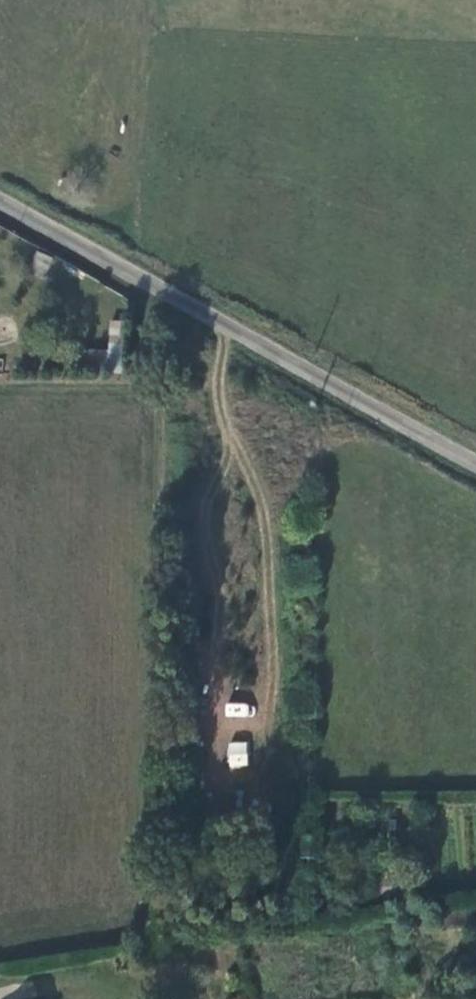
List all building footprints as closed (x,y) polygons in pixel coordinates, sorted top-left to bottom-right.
[(226,742),(229,768),(248,766),(246,740),(226,742)]
